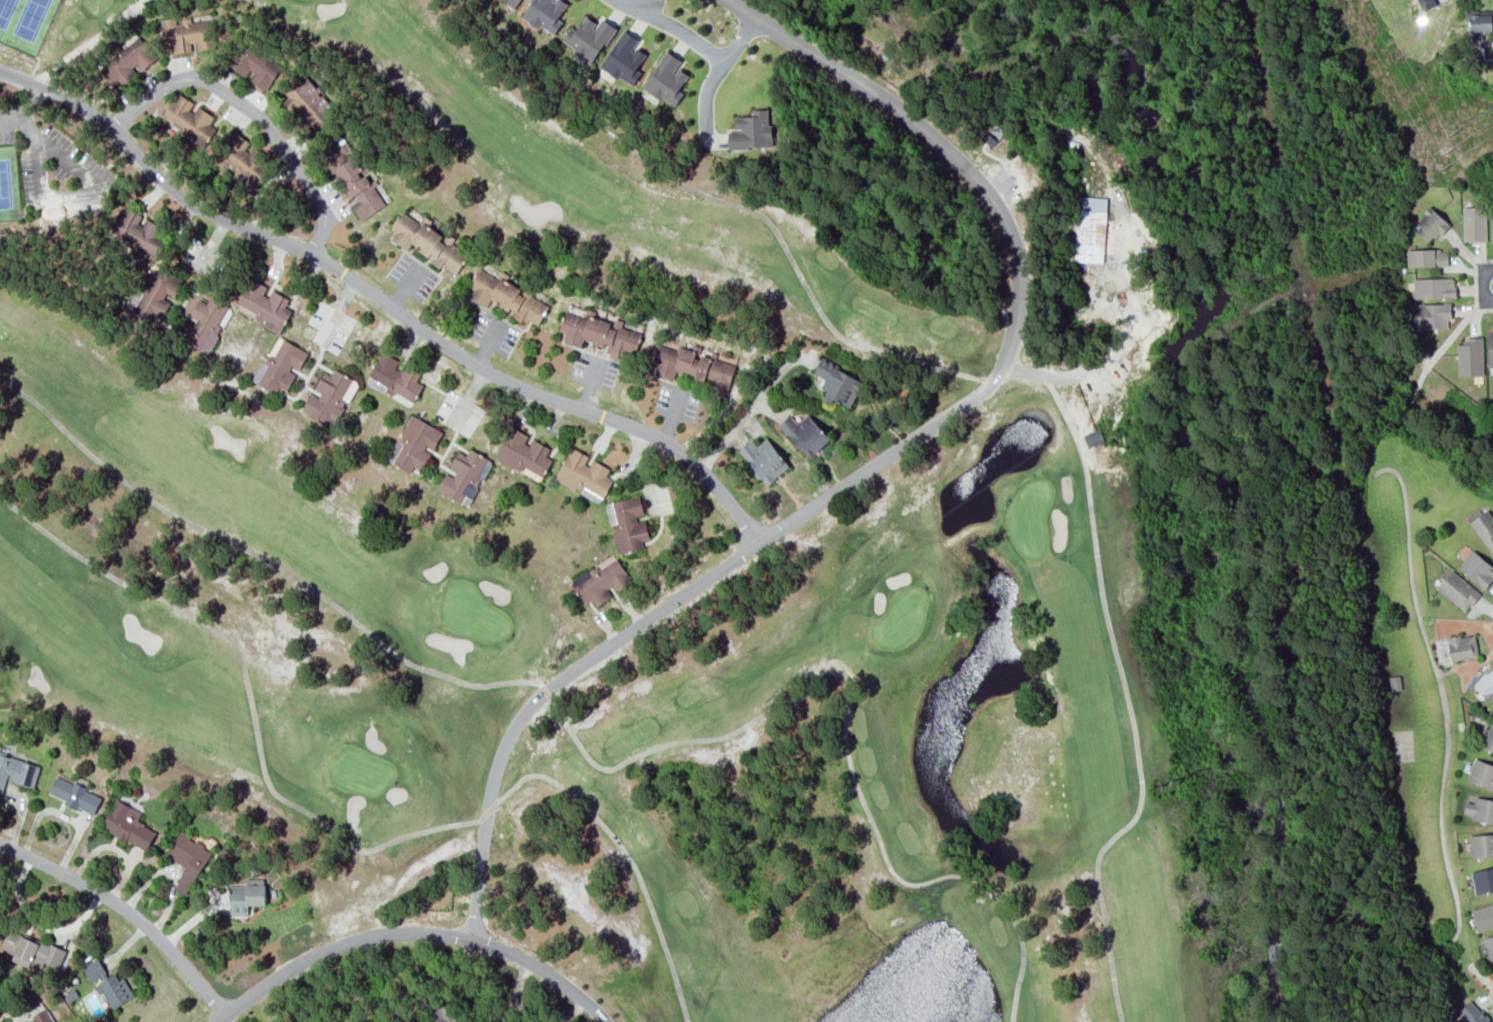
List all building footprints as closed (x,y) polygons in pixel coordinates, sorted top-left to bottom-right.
[(562,21),(558,18),(568,3),(563,0),(532,0),(522,16),(553,35),(562,21)] [(1436,4),(1434,0),(1417,0),(1421,10),(1436,4)] [(1468,11),(1469,30),(1492,29),(1492,11),(1468,11)] [(614,26),(601,18),(598,23),(585,16),(577,30),(570,26),(562,41),(575,47),(572,52),(593,64),(614,26)] [(213,18),(176,22),(175,17),(160,18),(162,41),(171,40),(172,53),(191,51),(191,43),(197,42),(197,50),(216,48),(213,18)] [(600,66),(632,86),(641,72),(636,69),(646,54),(634,46),(639,39),(624,30),(600,66)] [(144,70),(157,56),(137,36),(124,49),(121,45),(98,69),(113,83),(117,78),(123,84),(140,66),(144,70)] [(267,91),(282,65),(246,44),(232,68),(249,78),(248,79),(267,91)] [(683,93),(679,90),(689,75),(677,67),(682,60),(666,50),(643,86),(674,107),(683,93)] [(337,111),(305,76),(279,100),(312,134),(337,111)] [(163,121),(191,133),(186,144),(215,157),(220,145),(209,140),(215,127),(209,125),(214,114),(194,106),(196,101),(176,92),(163,121)] [(728,130),(728,148),(773,147),(772,123),(768,123),(768,108),(752,109),(752,115),(734,116),(735,130),(728,130)] [(1004,131),(995,123),(982,138),(991,146),(1004,131)] [(215,161),(257,187),(269,167),(259,161),(264,153),(251,145),(252,142),(234,131),(215,161)] [(362,220),(386,204),(375,188),(370,182),(365,174),(362,175),(360,168),(353,158),(350,145),(345,139),(330,142),(321,149),(328,174),(337,171),(343,180),(348,199),(351,204),(362,220)] [(1107,197),(1073,195),(1070,261),(1104,262),(1107,197)] [(1450,224),(1429,204),(1422,212),(1424,214),(1417,221),(1420,225),(1415,230),(1427,241),(1432,236),(1434,237),(1438,233),(1441,235),(1450,224)] [(1486,240),(1485,206),(1462,206),(1463,241),(1486,240)] [(156,258),(169,231),(142,219),(144,216),(124,207),(112,234),(130,242),(128,245),(156,258)] [(456,275),(468,253),(451,244),(454,240),(429,225),(432,220),(423,215),(420,221),(401,210),(391,228),(396,231),(391,239),(407,249),(411,243),(434,258),(432,261),(456,275)] [(1447,248),(1407,249),(1407,266),(1447,265),(1447,248)] [(183,279),(150,262),(127,309),(150,320),(153,314),(162,318),(172,298),(173,299),(183,279)] [(549,302),(503,281),(506,276),(499,272),(497,277),(478,268),(469,287),(473,289),(469,297),(488,306),(491,298),(499,303),(498,306),(513,312),(512,314),(538,326),(549,302)] [(1413,277),(1413,297),(1455,296),(1454,276),(1413,277)] [(291,309),(285,306),(289,297),(269,288),(269,287),(250,278),(234,311),(281,332),(291,309)] [(178,337),(207,353),(232,307),(211,295),(207,303),(199,298),(188,318),(189,318),(178,337)] [(1412,328),(1447,328),(1447,318),(1450,318),(1450,302),(1412,303),(1412,328)] [(641,332),(621,327),(623,320),(614,318),(613,323),(565,311),(560,331),(566,332),(563,342),(582,346),(584,339),(609,346),(607,352),(624,356),(625,351),(636,354),(641,332)] [(1458,376),(1484,375),(1482,336),(1466,336),(1467,341),(1463,341),(1463,344),(1457,344),(1458,376)] [(308,352),(282,338),(269,364),(268,364),(258,384),(276,393),(279,387),(287,391),(297,370),(298,371),(308,352)] [(735,360),(655,344),(651,363),(658,364),(655,374),(674,378),(676,370),(694,374),(693,378),(712,382),(710,389),(728,392),(735,360)] [(417,381),(422,370),(381,352),(367,382),(414,403),(423,383),(417,381)] [(850,406),(855,394),(860,396),(867,380),(819,360),(813,373),(825,378),(821,388),(826,390),(822,401),(830,404),(832,399),(850,406)] [(312,391),(302,411),(335,427),(357,380),(334,369),(332,375),(323,371),(314,392),(312,391)] [(779,423),(806,458),(830,440),(809,413),(796,423),(790,415),(779,423)] [(410,472),(413,466),(421,470),(431,450),(433,451),(443,430),(410,414),(387,460),(410,472)] [(550,447),(530,437),(531,436),(511,426),(495,458),(540,481),(552,459),(546,456),(550,447)] [(1086,446),(1103,441),(1100,429),(1083,433),(1086,446)] [(751,439),(738,449),(765,485),(790,467),(768,437),(756,445),(751,439)] [(602,500),(612,480),(605,476),(610,468),(590,458),(591,457),(571,446),(556,476),(602,500)] [(493,461),(470,448),(466,455),(458,451),(447,470),(437,489),(461,502),(466,494),(472,497),(493,461)] [(602,497),(584,487),(581,493),(599,503),(602,497)] [(605,503),(617,554),(644,547),(642,540),(650,538),(645,516),(644,516),(640,495),(605,503)] [(1492,556),(1492,524),(1484,511),(1468,522),(1492,556)] [(1472,549),(1457,567),(1484,589),(1492,578),(1492,576),(1491,574),(1492,572),(1492,566),(1472,549)] [(632,581),(616,557),(598,570),(595,565),(570,582),(585,604),(592,599),(596,606),(614,594),(614,593),(632,581)] [(1463,610),(1469,603),(1471,605),(1481,593),(1451,569),(1436,587),(1463,610)] [(1450,659),(1477,655),(1474,634),(1460,636),(1460,635),(1447,637),(1450,659)] [(1472,686),(1490,700),(1492,696),(1492,666),(1490,664),(1472,686)] [(1491,723),(1479,743),(1492,751),(1492,724),(1491,723)] [(2,793),(6,779),(34,787),(40,765),(0,754),(0,793),(2,793)] [(1474,757),(1466,779),(1492,789),(1492,764),(1474,757)] [(102,795),(56,775),(47,795),(78,808),(79,808),(94,814),(102,795)] [(1475,796),(1474,803),(1466,801),(1464,812),(1472,814),(1471,819),(1492,823),(1492,800),(1475,796)] [(156,830),(137,822),(141,810),(115,799),(102,830),(148,849),(156,830)] [(185,865),(174,887),(188,895),(212,849),(178,831),(166,855),(185,865)] [(1492,856),(1492,834),(1470,834),(1470,857),(1492,856)] [(1492,890),(1492,867),(1471,869),(1474,892),(1492,890)] [(1471,909),(1478,931),(1492,926),(1492,901),(1471,909)] [(63,951),(9,928),(1,948),(13,953),(10,960),(28,967),(30,963),(42,968),(44,963),(56,968),(63,951)] [(1488,959),(1492,958),(1492,935),(1483,937),(1488,959)] [(91,981),(107,971),(99,957),(82,967),(91,981)] [(103,992),(113,1008),(133,996),(117,971),(94,985),(100,994),(103,992)] [(1467,1021),(1491,1021),(1471,999),(1458,1010),(1468,1021),(1467,1021)] [(432,1021),(430,1021),(458,1021),(451,1003),(429,1012),(432,1021)] [(48,1012),(28,1021),(53,1021),(48,1012)]
